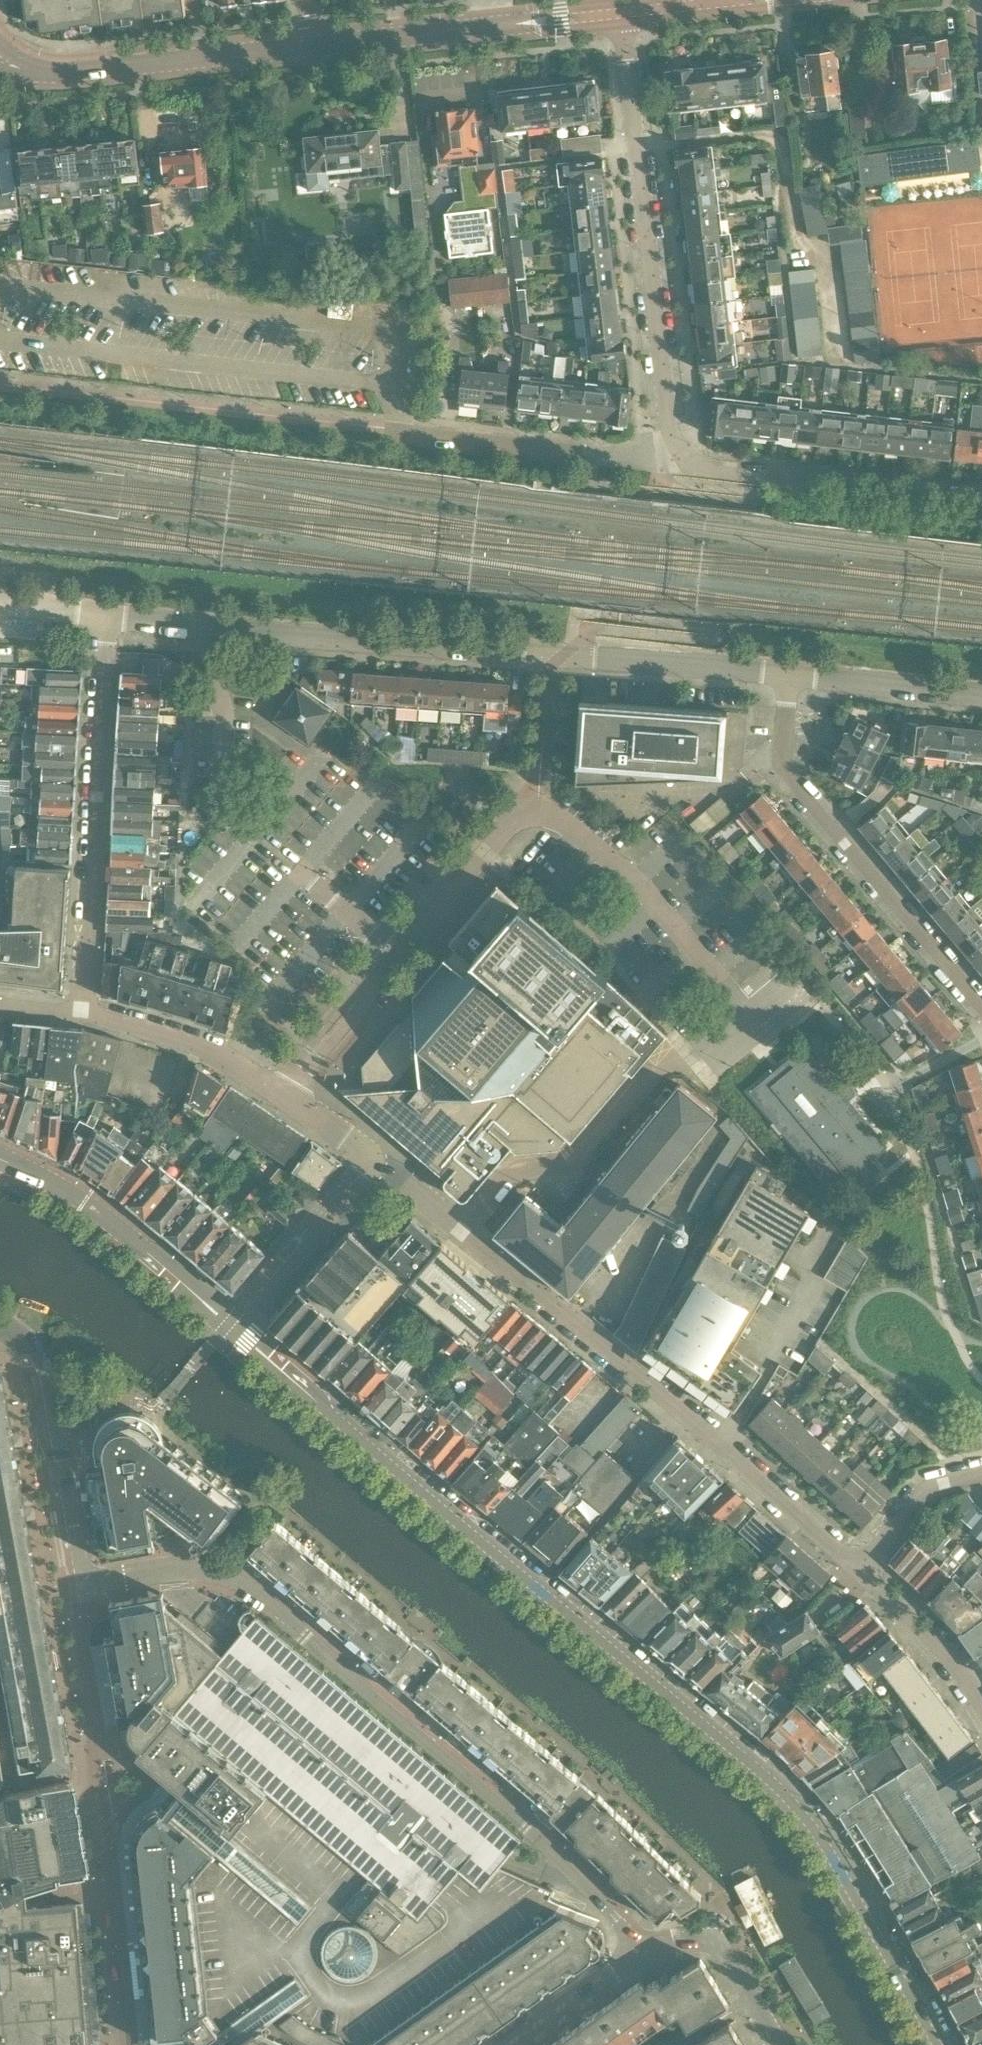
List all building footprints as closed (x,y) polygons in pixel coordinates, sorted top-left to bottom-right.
[(28,17),(40,16),(42,29),(74,25),(75,30),(93,28),(92,22),(114,19),(115,25),(133,22),(133,16),(155,13),(155,19),(186,15),(184,0),(25,0),(28,17)] [(895,66),(876,80),(888,97),(898,90),(903,89),(904,94),(906,97),(910,100),(914,102),(918,102),(925,111),(933,105),(933,103),(931,88),(925,38),(911,40),(912,43),(893,45),(895,66)] [(926,38),(925,38),(931,88),(933,103),(958,100),(956,82),(954,64),(948,65),(945,40),(926,42),(926,38)] [(796,52),(801,95),(825,93),(827,109),(841,108),(833,51),(821,52),(817,49),(796,51),(796,52)] [(736,63),(740,101),(753,100),(754,104),(773,102),(776,126),(791,124),(780,81),(768,84),(765,61),(752,63),(751,61),(736,63)] [(716,104),(740,101),(736,63),(734,63),(735,65),(712,67),(716,104)] [(693,106),(716,104),(712,67),(690,70),(689,69),(693,106)] [(680,108),(693,106),(689,69),(673,70),(673,71),(665,72),(670,113),(680,112),(680,108)] [(586,81),(569,83),(574,121),(587,119),(587,123),(599,121),(594,81),(586,82),(586,81)] [(569,84),(546,87),(551,124),(574,121),(569,83),(569,84)] [(523,89),(527,127),(551,124),(546,87),(524,90),(523,89)] [(527,127),(523,89),(506,91),(506,92),(498,93),(503,134),(513,132),(513,128),(527,127)] [(849,108),(853,139),(867,138),(864,107),(849,108)] [(463,210),(444,213),(449,257),(493,251),(489,209),(498,208),(493,164),(478,166),(476,153),(479,153),(474,114),(467,115),(466,108),(436,111),(439,135),(432,136),(435,165),(457,163),(463,210)] [(305,157),(301,158),(302,169),(306,169),(308,190),(330,188),(329,180),(340,179),(339,169),(382,165),(382,163),(392,162),(395,190),(411,188),(405,141),(390,143),(390,144),(380,145),(378,129),(303,137),(305,157)] [(600,135),(576,138),(578,155),(602,152),(600,135)] [(118,137),(115,141),(120,185),(140,183),(135,139),(128,140),(124,136),(118,137)] [(98,139),(95,143),(100,187),(111,186),(112,191),(120,190),(120,185),(115,141),(107,142),(104,138),(98,139)] [(578,155),(576,138),(562,140),(564,156),(578,155)] [(78,141),(76,145),(80,189),(91,188),(92,193),(100,192),(100,187),(95,143),(87,144),(84,140),(78,141)] [(979,140),(858,155),(861,181),(981,165),(979,142),(979,140)] [(58,143),(56,147),(60,191),(71,190),(72,195),(81,194),(80,189),(76,145),(67,146),(64,142),(58,143)] [(186,149),(184,149),(185,151),(161,153),(165,187),(207,183),(203,147),(201,147),(197,143),(189,144),(186,149)] [(39,145),(36,149),(41,193),(52,192),(52,197),(61,196),(60,191),(56,147),(48,148),(45,145),(39,145)] [(677,164),(678,172),(720,167),(719,160),(711,161),(709,146),(674,150),(675,164),(677,164)] [(19,147),(16,151),(20,195),(32,194),(32,199),(41,198),(41,193),(36,149),(28,150),(25,147),(19,147)] [(19,219),(12,149),(0,150),(0,221),(19,219)] [(559,185),(570,184),(604,180),(603,173),(605,173),(603,158),(557,163),(559,185)] [(678,172),(680,193),(714,189),(713,177),(721,176),(720,167),(678,172)] [(570,184),(573,206),(607,202),(604,180),(570,184)] [(798,188),(800,200),(820,196),(818,184),(798,188)] [(680,193),(683,215),(724,210),(724,204),(716,205),(714,189),(680,193)] [(800,200),(803,211),(822,207),(820,196),(800,200)] [(424,198),(412,199),(415,231),(427,230),(424,198)] [(573,206),(575,228),(609,224),(607,202),(573,206)] [(143,205),(146,233),(164,231),(161,203),(143,205)] [(803,211),(805,223),(825,220),(822,207),(803,211)] [(683,215),(685,237),(719,233),(718,220),(726,219),(724,210),(683,215)] [(807,235),(827,231),(827,228),(825,220),(805,223),(807,235)] [(575,228),(578,249),(612,245),(609,224),(575,228)] [(829,244),(839,242),(862,239),(860,224),(827,228),(827,231),(829,244)] [(685,237),(688,259),(722,255),(732,254),(729,232),(719,233),(685,237)] [(839,242),(841,254),(866,251),(864,239),(862,239),(839,242)] [(578,249),(580,272),(614,268),(612,245),(578,249)] [(841,254),(842,266),(868,263),(866,251),(841,254)] [(688,259),(690,281),(725,277),(722,255),(688,259)] [(842,266),(844,279),(869,275),(868,263),(842,266)] [(580,272),(583,293),(617,290),(614,268),(580,272)] [(789,272),(790,284),(814,282),(813,269),(789,272)] [(506,273),(495,275),(498,303),(510,302),(506,273)] [(495,275),(484,276),(487,304),(498,303),(495,275)] [(844,279),(846,291),(871,287),(869,275),(844,279)] [(484,276),(472,277),(475,305),(487,304),(484,276)] [(475,305),(472,277),(448,280),(451,308),(475,305)] [(690,281),(693,303),(727,299),(735,298),(734,291),(726,292),(725,277),(690,281)] [(790,284),(791,297),(815,294),(814,282),(790,284)] [(846,291),(847,303),(872,300),(871,287),(846,291)] [(583,293),(585,315),(620,311),(617,290),(583,293)] [(791,297),(793,309),(817,306),(815,294),(791,297)] [(693,303),(695,325),(730,321),(727,299),(693,303)] [(847,303),(849,315),(874,311),(872,300),(847,303)] [(793,309),(794,320),(818,317),(817,306),(793,309)] [(585,315),(588,337),(622,333),(620,311),(585,315)] [(849,315),(850,326),(875,322),(874,311),(849,315)] [(794,320),(795,333),(819,330),(818,317),(794,320)] [(695,325),(698,346),(732,343),(744,341),(742,331),(731,333),(730,321),(695,325)] [(850,326),(852,338),(877,335),(875,322),(850,326)] [(795,333),(797,344),(821,342),(819,330),(795,333)] [(622,333),(588,337),(591,360),(626,356),(624,341),(623,341),(622,333)] [(852,338),(853,350),(879,347),(877,335),(852,338)] [(821,342),(797,344),(798,356),(822,354),(821,342)] [(732,343),(698,346),(699,355),(698,355),(700,369),(718,367),(735,365),(732,343)] [(879,347),(853,350),(855,363),(880,359),(879,347)] [(541,380),(538,414),(560,416),(563,382),(565,365),(566,357),(556,356),(554,374),(556,374),(556,381),(541,380)] [(459,406),(481,408),(485,373),(474,372),(470,358),(459,357),(458,372),(463,372),(459,406)] [(610,361),(609,374),(620,375),(621,360),(610,361)] [(485,373),(481,408),(504,410),(509,362),(498,361),(497,374),(485,373)] [(585,384),(581,419),(603,421),(607,387),(608,387),(609,374),(610,361),(600,363),(598,379),(600,380),(600,386),(585,384)] [(736,375),(735,365),(718,367),(719,377),(736,375)] [(519,377),(515,412),(538,414),(541,380),(519,377)] [(563,382),(560,416),(581,419),(585,384),(563,382)] [(607,387),(603,421),(611,422),(611,423),(626,425),(626,422),(629,422),(630,412),(627,412),(630,389),(608,387),(607,387)] [(773,441),(796,443),(799,409),(800,398),(779,396),(778,406),(773,441)] [(722,435),(730,436),(734,401),(712,399),(711,402),(707,402),(706,412),(710,412),(707,434),(722,436),(722,435)] [(730,436),(751,438),(755,404),(734,401),(730,436)] [(751,438),(773,441),(778,406),(755,404),(751,438)] [(957,429),(953,459),(976,461),(979,432),(981,407),(973,406),(970,431),(957,429)] [(796,443),(817,446),(821,411),(799,409),(796,443)] [(817,446),(839,448),(843,414),(821,411),(817,446)] [(839,448),(861,450),(865,416),(843,414),(839,448)] [(861,450),(883,453),(887,418),(865,416),(861,450)] [(883,453),(905,455),(909,421),(887,418),(883,453)] [(931,423),(927,458),(949,460),(953,426),(954,420),(943,419),(942,425),(931,423)] [(905,455),(927,458),(931,423),(909,421),(905,455)] [(28,668),(26,684),(34,684),(34,685),(40,685),(80,688),(81,671),(41,669),(35,669),(28,668)] [(338,703),(351,704),(353,673),(319,670),(318,688),(327,689),(327,695),(338,699),(338,703)] [(122,673),(121,689),(161,691),(162,675),(122,673)] [(351,704),(373,705),(376,674),(353,673),(351,704)] [(373,705),(395,707),(398,676),(376,674),(373,705)] [(178,691),(188,692),(189,676),(179,675),(178,691)] [(395,707),(418,709),(420,678),(398,676),(395,707)] [(418,709),(440,710),(442,679),(420,678),(418,709)] [(440,710),(462,712),(464,681),(442,679),(440,710)] [(462,712),(484,713),(486,682),(464,681),(462,712)] [(486,682),(484,713),(506,715),(505,722),(520,723),(522,695),(508,694),(509,684),(486,682)] [(33,685),(32,701),(79,703),(80,688),(40,685),(34,685),(33,685)] [(121,689),(120,705),(160,707),(167,707),(167,703),(177,703),(178,698),(190,698),(191,698),(191,692),(161,691),(121,689)] [(277,719),(308,741),(328,712),(297,690),(277,719)] [(32,701),(31,717),(78,720),(79,703),(32,701)] [(640,779),(722,775),(727,712),(606,703),(594,702),(582,701),(576,782),(640,779)] [(120,705),(119,721),(159,723),(168,723),(176,724),(176,716),(159,715),(160,707),(120,705)] [(26,716),(25,732),(28,733),(77,735),(78,720),(31,717),(26,716)] [(361,724),(370,732),(376,726),(367,717),(361,724)] [(846,724),(843,731),(880,751),(884,743),(883,743),(888,732),(886,731),(888,728),(876,722),(874,725),(857,717),(852,727),(846,724)] [(119,721),(118,737),(158,739),(172,740),(172,735),(167,735),(168,723),(159,723),(119,721)] [(905,722),(902,753),(924,755),(928,725),(905,722)] [(928,725),(924,755),(946,758),(949,727),(928,725)] [(949,727),(946,758),(968,760),(971,730),(949,727)] [(968,760),(981,762),(981,731),(971,730),(968,760)] [(843,731),(833,751),(870,771),(880,751),(843,731)] [(25,732),(24,748),(25,748),(76,751),(77,735),(28,733),(25,732)] [(381,743),(387,749),(396,739),(390,733),(381,743)] [(118,737),(117,754),(157,755),(158,739),(118,737)] [(396,739),(387,749),(393,755),(402,745),(396,739)] [(171,742),(170,752),(181,753),(182,753),(182,742),(171,742)] [(427,760),(436,761),(437,748),(428,747),(427,760)] [(25,748),(24,765),(75,768),(76,751),(25,748)] [(437,748),(436,761),(445,761),(446,749),(437,748)] [(471,763),(480,764),(481,751),(472,751),(471,763)] [(481,751),(480,764),(489,765),(490,752),(481,751)] [(870,771),(833,751),(829,758),(834,761),(829,772),(846,780),(844,784),(857,790),(858,787),(860,788),(865,777),(866,778),(870,771)] [(117,754),(116,770),(169,772),(169,761),(180,762),(181,757),(157,755),(117,754)] [(881,776),(896,784),(899,784),(901,757),(891,755),(881,776)] [(24,765),(23,780),(75,784),(75,768),(24,765)] [(116,770),(115,786),(165,788),(179,788),(179,782),(168,782),(169,772),(116,770)] [(912,775),(909,786),(913,787),(918,789),(922,778),(912,775)] [(874,790),(860,802),(845,810),(855,822),(868,811),(881,799),(896,784),(881,776),(874,790)] [(922,778),(918,789),(921,790),(928,792),(932,781),(922,778)] [(11,780),(0,779),(0,795),(12,796),(11,787),(11,780)] [(11,780),(11,787),(17,788),(32,788),(31,797),(74,800),(75,784),(23,780),(17,780),(11,780)] [(115,786),(114,802),(161,804),(162,792),(164,792),(165,788),(115,786)] [(955,801),(963,803),(965,790),(956,789),(955,801)] [(761,794),(741,812),(755,830),(776,812),(761,794)] [(13,796),(12,796),(0,795),(0,806),(1,811),(12,811),(13,796)] [(729,807),(719,795),(689,820),(699,832),(729,807)] [(920,796),(918,804),(938,810),(946,804),(920,796)] [(23,808),(23,813),(31,813),(73,815),(74,800),(31,797),(31,809),(23,808)] [(981,809),(981,801),(973,798),(970,805),(981,809)] [(114,802),(113,818),(153,819),(154,809),(178,810),(179,804),(161,804),(114,802)] [(885,805),(859,827),(872,842),(897,820),(885,805)] [(12,811),(1,811),(2,828),(11,828),(12,811)] [(776,812),(755,830),(769,847),(790,829),(776,812)] [(31,813),(30,829),(72,831),(73,815),(31,813)] [(113,818),(112,834),(160,836),(161,820),(153,819),(113,818)] [(897,820),(872,842),(884,856),(910,835),(897,820)] [(14,845),(13,828),(11,828),(2,828),(3,845),(14,845)] [(21,828),(20,844),(29,845),(71,847),(72,831),(30,829),(21,828)] [(910,835),(884,856),(896,870),(930,842),(918,828),(910,835)] [(790,829),(769,847),(777,856),(770,862),(776,870),(784,864),(804,846),(790,829)] [(112,834),(111,850),(160,852),(166,852),(167,844),(160,844),(160,836),(112,834)] [(930,842),(896,870),(908,885),(934,863),(927,856),(931,853),(940,845),(934,839),(930,842)] [(717,850),(723,857),(733,849),(727,842),(717,850)] [(29,845),(28,861),(36,861),(36,862),(70,864),(71,847),(29,845)] [(804,846),(784,864),(798,880),(819,863),(804,846)] [(733,849),(723,857),(728,864),(738,855),(733,849)] [(111,850),(110,866),(159,868),(165,868),(176,868),(176,859),(166,858),(166,860),(160,860),(160,852),(111,850)] [(819,863),(798,880),(812,897),(833,880),(819,863)] [(934,863),(908,885),(920,899),(946,878),(934,863)] [(67,919),(70,870),(17,866),(13,926),(9,926),(0,927),(0,981),(2,981),(20,984),(21,984),(22,984),(23,984),(24,984),(61,989),(61,988),(62,988),(62,985),(66,938),(65,938),(67,919)] [(110,866),(109,882),(151,883),(165,884),(175,884),(175,877),(159,876),(159,868),(110,866)] [(746,884),(752,891),(761,882),(756,876),(746,884)] [(946,878),(920,899),(932,914),(958,892),(946,878)] [(833,880),(812,897),(826,914),(847,897),(833,880)] [(109,882),(108,898),(150,899),(151,883),(109,882)] [(761,882),(752,891),(757,897),(767,889),(761,882)] [(175,884),(165,884),(164,900),(174,900),(175,884)] [(399,1023),(362,1066),(365,1103),(393,1101),(394,1109),(415,1127),(421,1126),(424,1158),(447,1178),(445,1179),(445,1180),(444,1181),(444,1182),(444,1183),(444,1184),(444,1185),(445,1186),(445,1187),(446,1188),(447,1188),(459,1199),(460,1200),(461,1200),(462,1200),(463,1200),(464,1200),(465,1200),(466,1200),(466,1199),(467,1199),(467,1198),(510,1148),(516,1152),(557,1149),(567,1138),(571,1141),(629,1073),(626,1071),(640,1054),(646,1060),(666,1036),(607,981),(608,980),(597,971),(596,971),(530,914),(519,905),(497,886),(449,942),(455,947),(446,957),(445,955),(444,956),(445,958),(412,996),(415,1022),(399,1023)] [(958,892),(932,914),(944,928),(970,907),(958,892)] [(847,897),(826,914),(834,924),(827,930),(833,938),(841,931),(861,914),(847,897)] [(108,898),(107,914),(149,915),(150,899),(108,898)] [(944,928),(957,943),(981,921),(981,901),(980,898),(970,907),(944,928)] [(174,900),(164,900),(163,916),(173,917),(174,900)] [(784,910),(774,918),(780,925),(790,916),(784,910)] [(107,914),(107,930),(114,930),(123,931),(134,931),(149,932),(153,932),(154,915),(149,915),(107,914)] [(841,931),(833,938),(838,944),(846,937),(855,948),(876,931),(861,914),(841,931)] [(790,916),(780,925),(785,931),(794,942),(802,936),(804,933),(795,923),(790,916)] [(957,943),(969,957),(981,947),(981,921),(957,943)] [(104,962),(102,996),(119,998),(123,931),(114,930),(113,948),(112,963),(104,962)] [(123,931),(119,998),(131,1002),(131,1000),(139,1003),(157,942),(147,939),(140,961),(128,957),(133,941),(131,941),(134,931),(123,931)] [(876,931),(855,948),(869,965),(890,948),(876,931)] [(149,932),(148,935),(181,945),(181,939),(179,939),(179,936),(178,936),(172,935),(172,933),(162,932),(153,932),(149,932)] [(157,942),(139,1003),(148,1005),(149,1003),(162,1006),(172,970),(161,967),(168,946),(157,942)] [(810,946),(803,952),(808,958),(818,950),(813,943),(810,946)] [(969,957),(981,971),(981,970),(981,947),(969,957)] [(890,948),(869,965),(883,982),(904,965),(890,948)] [(172,970),(162,1006),(184,1013),(194,977),(183,973),(189,952),(179,949),(172,970)] [(818,950),(808,958),(814,965),(821,959),(824,957),(818,950)] [(194,977),(184,1013),(196,1017),(195,1020),(204,1022),(222,962),(212,959),(206,980),(194,977)] [(222,962),(204,1022),(212,1025),(212,1026),(227,1030),(237,990),(226,986),(232,965),(222,962)] [(877,990),(876,991),(889,1006),(890,1004),(891,1005),(898,999),(918,982),(904,965),(883,982),(876,988),(877,990)] [(828,982),(837,992),(847,984),(838,974),(828,982)] [(918,982),(898,999),(912,1016),(933,999),(918,982)] [(847,984),(837,992),(846,1003),(855,994),(847,984)] [(933,999),(912,1016),(926,1033),(947,1016),(933,999)] [(860,1020),(865,1027),(875,1018),(870,1012),(860,1020)] [(947,1016),(926,1033),(941,1051),(962,1033),(947,1016)] [(875,1018),(865,1027),(871,1033),(881,1025),(875,1018)] [(14,1024),(11,1053),(21,1055),(19,1068),(19,1074),(28,1076),(33,1026),(14,1024)] [(33,1026),(28,1076),(46,1079),(48,1060),(51,1028),(33,1026)] [(46,1079),(45,1088),(53,1090),(52,1101),(61,1102),(60,1121),(76,1122),(77,1104),(78,1097),(75,1068),(76,1068),(84,1030),(51,1028),(48,1060),(46,1079)] [(76,1068),(75,1068),(78,1097),(77,1104),(85,1105),(86,1097),(98,1100),(105,1102),(106,1096),(122,1040),(84,1030),(76,1068)] [(773,1071),(749,1092),(751,1094),(822,1179),(832,1191),(848,1178),(857,1190),(865,1183),(869,1188),(877,1181),(873,1176),(880,1170),(871,1159),(887,1146),(886,1145),(848,1100),(854,1095),(856,1093),(853,1090),(856,1088),(850,1081),(847,1083),(845,1079),(837,1086),(828,1075),(804,1046),(799,1050),(780,1066),(773,1071)] [(888,1054),(894,1061),(904,1052),(898,1046),(888,1054)] [(904,1052),(894,1061),(899,1067),(909,1059),(904,1052)] [(950,1069),(957,1091),(981,1083),(981,1081),(976,1061),(950,1069)] [(187,1098),(210,1109),(227,1084),(197,1064),(191,1084),(187,1098)] [(5,1072),(2,1081),(13,1084),(28,1087),(25,1096),(10,1136),(38,1148),(44,1099),(45,1088),(46,1079),(28,1076),(19,1074),(17,1074),(5,1072)] [(13,1084),(2,1081),(1,1086),(0,1086),(0,1118),(13,1084)] [(923,1081),(911,1086),(914,1095),(916,1104),(924,1101),(929,1100),(926,1092),(923,1081)] [(955,1106),(958,1114),(963,1112),(981,1106),(981,1083),(957,1091),(961,1104),(955,1106)] [(0,1118),(0,1132),(10,1136),(25,1096),(28,1087),(13,1084),(0,1118)] [(493,1235),(569,1297),(718,1116),(678,1084),(565,1222),(563,1220),(559,1224),(525,1196),(493,1235)] [(212,1115),(198,1135),(223,1152),(239,1133),(289,1167),(308,1139),(230,1087),(214,1111),(212,1115)] [(44,1099),(38,1148),(57,1157),(60,1121),(61,1102),(52,1101),(53,1090),(45,1088),(44,1099)] [(80,1119),(60,1159),(74,1167),(93,1127),(98,1118),(105,1102),(98,1100),(92,1115),(87,1123),(80,1119)] [(956,1122),(960,1136),(970,1133),(981,1129),(981,1106),(963,1112),(958,1114),(960,1121),(956,1122)] [(933,1113),(921,1116),(923,1125),(936,1121),(933,1113)] [(936,1121),(923,1125),(926,1133),(938,1129),(936,1121)] [(131,1139),(98,1184),(115,1195),(142,1157),(148,1150),(138,1143),(135,1141),(146,1126),(142,1123),(131,1138),(131,1139)] [(93,1127),(74,1167),(81,1172),(98,1184),(131,1139),(112,1128),(110,1132),(102,1127),(100,1131),(93,1127)] [(970,1133),(977,1154),(981,1152),(981,1129),(970,1133)] [(142,1157),(115,1195),(127,1204),(156,1169),(159,1165),(169,1154),(154,1141),(148,1150),(142,1157)] [(318,1186),(321,1188),(342,1164),(312,1141),(292,1170),(297,1173),(318,1186)] [(934,1158),(937,1166),(949,1162),(946,1154),(934,1158)] [(949,1162),(937,1166),(939,1175),(952,1171),(949,1162)] [(156,1169),(127,1204),(144,1219),(177,1180),(159,1165),(156,1169)] [(729,1414),(761,1369),(723,1342),(728,1333),(736,1338),(810,1212),(779,1194),(786,1183),(756,1166),(673,1306),(672,1306),(640,1351),(729,1414)] [(291,1196),(305,1205),(313,1196),(299,1186),(286,1177),(289,1174),(279,1168),(271,1178),(291,1196)] [(689,1210),(702,1216),(711,1196),(720,1183),(713,1179),(717,1173),(711,1169),(699,1189),(689,1210)] [(974,1178),(980,1199),(981,1199),(981,1176),(974,1178)] [(177,1180),(144,1219),(162,1234),(162,1233),(195,1195),(177,1180)] [(195,1195),(162,1233),(180,1248),(212,1210),(195,1195)] [(288,1200),(286,1200),(280,1196),(276,1201),(268,1210),(287,1226),(296,1216),(305,1205),(291,1196),(288,1200)] [(212,1210),(180,1248),(197,1263),(231,1225),(212,1210)] [(297,1290),(268,1323),(284,1338),(301,1352),(315,1365),(327,1375),(357,1341),(404,1287),(409,1282),(442,1244),(412,1217),(378,1256),(349,1231),(334,1248),(320,1264),(305,1281),(297,1290)] [(231,1225),(197,1263),(217,1279),(232,1292),(264,1254),(249,1241),(231,1225)] [(662,1236),(620,1325),(639,1341),(642,1342),(687,1248),(662,1236)] [(861,1268),(867,1257),(847,1237),(847,1238),(837,1254),(861,1268)] [(409,1282),(404,1287),(439,1318),(441,1316),(460,1333),(467,1325),(479,1335),(472,1343),(473,1344),(475,1343),(511,1302),(485,1279),(483,1282),(474,1274),(467,1268),(468,1266),(442,1244),(409,1282)] [(831,1265),(854,1279),(861,1268),(837,1254),(831,1265)] [(831,1265),(823,1277),(847,1291),(854,1279),(831,1265)] [(967,1273),(974,1295),(981,1292),(981,1278),(979,1269),(967,1273)] [(511,1302),(475,1343),(478,1346),(487,1354),(493,1347),(523,1312),(511,1302)] [(523,1312),(493,1347),(498,1351),(505,1357),(535,1322),(523,1312)] [(357,1341),(327,1375),(344,1390),(374,1356),(397,1330),(399,1327),(392,1321),(368,1350),(357,1341)] [(535,1322),(505,1357),(508,1359),(517,1366),(547,1332),(535,1322)] [(639,1341),(620,1325),(613,1333),(637,1353),(642,1342),(639,1341)] [(374,1356),(344,1390),(361,1405),(390,1371),(398,1363),(388,1354),(403,1336),(397,1330),(374,1356)] [(547,1332),(517,1366),(529,1376),(559,1341),(547,1332)] [(452,1336),(442,1347),(449,1352),(458,1342),(452,1336)] [(520,1387),(516,1391),(519,1394),(518,1395),(525,1401),(571,1351),(559,1341),(529,1376),(520,1387)] [(816,1345),(808,1359),(824,1373),(834,1361),(816,1345)] [(525,1401),(524,1403),(529,1406),(534,1400),(536,1401),(539,1397),(551,1384),(558,1389),(583,1361),(571,1351),(525,1401)] [(552,1408),(542,1418),(548,1424),(596,1371),(583,1361),(558,1389),(564,1394),(552,1407),(552,1408)] [(774,1372),(784,1378),(789,1370),(779,1364),(774,1372)] [(838,1378),(844,1383),(851,1376),(845,1370),(838,1378)] [(390,1371),(361,1405),(378,1420),(409,1382),(403,1377),(401,1380),(390,1371)] [(851,1376),(844,1383),(850,1389),(857,1381),(851,1376)] [(409,1382),(378,1420),(394,1434),(424,1400),(427,1397),(430,1393),(413,1378),(409,1382)] [(69,1771),(0,1394),(0,1684),(17,1775),(32,1772),(32,1778),(69,1771)] [(527,1468),(487,1512),(522,1541),(550,1510),(568,1490),(595,1460),(603,1451),(642,1409),(625,1395),(579,1446),(576,1444),(573,1448),(567,1444),(558,1435),(527,1468)] [(424,1400),(394,1434),(408,1446),(440,1408),(437,1405),(427,1397),(424,1400)] [(772,1398),(749,1423),(766,1438),(788,1413),(772,1398)] [(440,1408),(408,1446),(421,1457),(456,1416),(462,1409),(451,1400),(443,1410),(440,1408)] [(865,1425),(876,1413),(883,1405),(877,1400),(871,1407),(869,1406),(858,1419),(865,1425)] [(883,1405),(876,1413),(892,1427),(899,1419),(883,1405)] [(456,1416),(421,1457),(435,1468),(467,1431),(470,1427),(475,1421),(462,1409),(456,1416)] [(98,1471),(86,1473),(100,1548),(101,1556),(102,1559),(105,1559),(123,1556),(126,1555),(130,1554),(133,1554),(151,1550),(154,1550),(154,1547),(153,1541),(152,1538),(156,1537),(160,1536),(164,1534),(168,1532),(172,1530),(175,1527),(178,1524),(181,1521),(210,1543),(243,1501),(165,1441),(164,1441),(163,1437),(162,1434),(160,1430),(159,1427),(157,1425),(154,1422),(152,1419),(149,1417),(146,1416),(142,1414),(139,1413),(136,1412),(132,1412),(129,1411),(125,1412),(122,1412),(118,1413),(115,1415),(112,1416),(109,1418),(106,1420),(103,1423),(101,1426),(99,1429),(97,1432),(96,1435),(95,1438),(94,1442),(94,1445),(94,1449),(95,1453),(96,1463),(102,1462),(103,1470),(98,1471)] [(534,1411),(503,1447),(504,1448),(516,1457),(527,1468),(558,1435),(559,1434),(548,1424),(542,1418),(534,1411)] [(788,1413),(766,1438),(782,1453),(805,1427),(803,1426),(803,1422),(801,1419),(797,1415),(794,1414),(790,1414),(788,1413)] [(892,1427),(908,1441),(915,1434),(899,1419),(892,1427)] [(467,1431),(435,1468),(448,1480),(478,1446),(489,1433),(475,1421),(470,1427),(467,1431)] [(805,1427),(782,1453),(798,1467),(821,1442),(805,1427)] [(915,1434),(908,1441),(914,1447),(921,1439),(915,1434)] [(591,1536),(559,1573),(579,1588),(599,1604),(599,1603),(600,1604),(658,1544),(659,1545),(724,1478),(696,1454),(697,1453),(677,1436),(643,1476),(637,1485),(631,1494),(625,1502),(618,1510),(611,1517),(604,1525),(597,1532),(591,1536)] [(821,1442),(798,1467),(814,1482),(837,1456),(821,1442)] [(484,1446),(452,1483),(464,1493),(499,1453),(500,1452),(497,1449),(495,1451),(486,1443),(484,1446)] [(499,1453),(464,1493),(475,1502),(516,1457),(504,1448),(500,1452),(499,1453)] [(550,1510),(522,1541),(556,1569),(587,1532),(566,1514),(581,1496),(602,1514),(634,1477),(603,1451),(595,1460),(568,1490),(550,1510)] [(837,1456),(814,1482),(830,1496),(853,1471),(837,1456)] [(516,1457),(475,1502),(487,1512),(527,1468),(516,1457)] [(853,1471),(830,1496),(846,1511),(869,1485),(875,1478),(859,1463),(853,1471)] [(869,1485),(846,1511),(863,1526),(886,1500),(892,1493),(875,1478),(869,1485)] [(721,1520),(724,1517),(745,1498),(728,1482),(705,1504),(721,1520)] [(745,1498),(724,1517),(735,1528),(755,1507),(745,1498)] [(786,1535),(758,1509),(739,1530),(767,1556),(786,1535)] [(491,1760),(552,1812),(566,1824),(562,1828),(656,1920),(654,1923),(655,1924),(660,1919),(663,1922),(699,1901),(700,1895),(596,1793),(580,1779),(274,1522),(251,1549),(248,1547),(243,1552),(303,1602),(298,1607),(304,1611),(308,1606),(358,1648),(353,1653),(359,1658),(363,1653),(395,1680),(389,1686),(397,1693),(403,1686),(438,1716),(434,1721),(439,1725),(443,1721),(485,1756),(481,1761),(487,1765),(491,1760)] [(909,1538),(888,1562),(909,1581),(931,1557),(930,1556),(941,1543),(943,1541),(933,1531),(919,1547),(909,1538)] [(762,1562),(777,1575),(801,1548),(786,1535),(762,1562)] [(931,1557),(909,1581),(919,1590),(941,1567),(940,1566),(951,1552),(941,1543),(930,1556),(931,1557)] [(600,1604),(599,1604),(616,1618),(648,1585),(639,1577),(665,1551),(659,1545),(658,1544),(600,1604)] [(941,1567),(919,1590),(929,1599),(952,1576),(950,1574),(965,1559),(969,1555),(961,1548),(957,1545),(951,1552),(940,1566),(941,1567)] [(777,1575),(792,1587),(816,1561),(801,1548),(777,1575)] [(929,1599),(946,1615),(970,1594),(981,1582),(981,1559),(977,1554),(972,1559),(979,1566),(976,1569),(961,1585),(952,1576),(929,1599)] [(816,1561),(792,1587),(807,1600),(830,1573),(816,1561)] [(946,1615),(962,1632),(981,1618),(981,1607),(979,1604),(981,1601),(981,1582),(970,1594),(946,1615)] [(648,1585),(616,1618),(630,1629),(661,1598),(653,1591),(648,1587),(649,1586),(648,1585)] [(763,1591),(757,1586),(749,1595),(755,1600),(763,1591)] [(772,1598),(778,1603),(786,1594),(780,1589),(772,1598)] [(98,1639),(98,1641),(98,1642),(98,1643),(113,1724),(119,1723),(119,1726),(122,1726),(128,1725),(128,1728),(128,1730),(130,1737),(131,1740),(133,1742),(134,1744),(137,1745),(139,1747),(142,1748),(137,1753),(136,1754),(137,1755),(136,1758),(169,1786),(161,1796),(155,1803),(153,1804),(145,1808),(139,1814),(136,1818),(132,1823),(129,1831),(127,1839),(126,1847),(126,1851),(128,1872),(129,1877),(132,1900),(147,2044),(165,2044),(165,2043),(192,2040),(195,2044),(200,2044),(215,2034),(223,2044),(468,2044),(599,1952),(598,1951),(599,1949),(600,1948),(601,1947),(602,1945),(603,1943),(603,1942),(603,1940),(603,1938),(603,1936),(602,1935),(601,1933),(600,1932),(599,1930),(598,1929),(597,1928),(595,1928),(599,1920),(549,1898),(552,1889),(499,1866),(501,1864),(509,1855),(515,1848),(517,1845),(518,1845),(519,1844),(520,1844),(520,1843),(521,1843),(521,1842),(522,1841),(522,1840),(522,1839),(495,1816),(485,1808),(258,1617),(256,1615),(257,1615),(251,1610),(250,1611),(248,1611),(247,1611),(245,1612),(244,1613),(243,1614),(242,1615),(241,1617),(240,1618),(240,1619),(239,1621),(239,1623),(239,1624),(245,1629),(243,1631),(237,1639),(228,1649),(225,1647),(216,1639),(200,1626),(200,1627),(189,1617),(188,1617),(183,1623),(165,1608),(164,1605),(163,1597),(162,1594),(159,1594),(141,1597),(138,1598),(134,1599),(131,1599),(113,1602),(110,1603),(110,1606),(112,1615),(112,1616),(113,1625),(110,1625),(109,1626),(107,1626),(105,1627),(104,1628),(102,1629),(101,1631),(100,1632),(99,1634),(98,1636),(98,1638),(98,1639)] [(786,1594),(778,1603),(784,1608),(792,1599),(786,1594)] [(661,1598),(630,1629),(644,1640),(673,1609),(666,1603),(661,1598)] [(673,1609),(644,1640),(662,1655),(701,1618),(694,1611),(692,1612),(681,1601),(673,1609)] [(825,1647),(829,1653),(875,1616),(865,1605),(834,1630),(839,1636),(829,1644),(819,1632),(815,1635),(825,1647)] [(781,1655),(815,1635),(819,1632),(820,1632),(807,1610),(765,1636),(764,1638),(781,1655)] [(829,1653),(841,1668),(846,1664),(839,1654),(845,1649),(845,1648),(847,1646),(854,1654),(885,1628),(875,1616),(829,1653)] [(701,1618),(662,1655),(683,1672),(721,1635),(714,1628),(712,1630),(701,1618)] [(961,1632),(966,1639),(974,1652),(975,1653),(981,1648),(981,1618),(962,1632),(961,1632)] [(866,1683),(876,1674),(905,1650),(888,1631),(848,1664),(865,1682),(866,1683)] [(721,1635),(683,1672),(702,1688),(718,1671),(722,1675),(725,1671),(728,1675),(729,1674),(747,1654),(758,1645),(750,1638),(740,1647),(738,1649),(722,1634),(721,1635)] [(888,1679),(895,1688),(920,1670),(905,1650),(876,1674),(884,1683),(888,1679)] [(864,1683),(865,1682),(848,1664),(848,1663),(846,1664),(841,1668),(840,1669),(857,1689),(858,1688),(864,1683)] [(897,1701),(903,1709),(933,1687),(920,1670),(895,1688),(902,1697),(897,1701)] [(718,1671),(702,1688),(702,1689),(762,1736),(786,1712),(794,1706),(792,1704),(777,1693),(774,1697),(753,1681),(747,1687),(737,1679),(736,1679),(729,1674),(728,1675),(725,1671),(722,1675),(718,1671)] [(858,1688),(864,1696),(871,1691),(864,1683),(858,1688)] [(915,1714),(921,1723),(946,1704),(933,1687),(903,1709),(910,1718),(915,1714)] [(923,1735),(930,1744),(959,1721),(946,1704),(921,1723),(928,1732),(923,1735)] [(786,1712),(762,1736),(784,1755),(813,1724),(812,1723),(794,1706),(786,1712)] [(813,1724),(784,1755),(801,1773),(839,1750),(850,1743),(821,1716),(813,1724)] [(959,1721),(930,1744),(936,1752),(941,1748),(948,1758),(973,1739),(959,1721)] [(859,1758),(813,1787),(814,1789),(815,1788),(823,1799),(825,1800),(857,1780),(870,1771),(901,1751),(915,1742),(904,1729),(860,1757),(859,1758)] [(881,1784),(836,1814),(837,1816),(839,1815),(847,1826),(856,1821),(893,1880),(884,1885),(892,1899),(890,1901),(892,1906),(928,1886),(954,1872),(980,1858),(977,1852),(972,1844),(964,1831),(959,1823),(951,1811),(947,1804),(935,1785),(943,1779),(937,1771),(927,1755),(915,1742),(901,1751),(911,1765),(881,1784)] [(839,1750),(801,1773),(813,1787),(859,1758),(850,1743),(839,1750)] [(937,1771),(943,1779),(981,1754),(981,1753),(975,1743),(937,1771)] [(857,1780),(825,1800),(836,1813),(836,1814),(881,1784),(911,1765),(901,1751),(870,1771),(857,1780)] [(935,1785),(947,1804),(965,1793),(956,1780),(981,1764),(981,1754),(943,1779),(935,1785)] [(956,1780),(965,1793),(981,1783),(981,1764),(956,1780)] [(20,1893),(22,1893),(53,1883),(52,1879),(54,1879),(54,1880),(86,1875),(70,1782),(2,1794),(2,1795),(0,1796),(0,1904),(20,1893)] [(947,1804),(951,1811),(959,1806),(969,1801),(973,1806),(981,1801),(981,1783),(965,1793),(947,1804)] [(959,1823),(964,1831),(981,1820),(981,1801),(973,1806),(963,1812),(966,1818),(959,1823)] [(964,1831),(972,1844),(977,1841),(974,1835),(976,1834),(981,1830),(981,1820),(964,1831)] [(972,1844),(977,1852),(981,1849),(981,1838),(977,1841),(972,1844)] [(759,1880),(736,1891),(764,1949),(788,1937),(759,1880)] [(928,1886),(892,1906),(902,1921),(952,1895),(948,1887),(933,1895),(928,1886)] [(952,1895),(902,1921),(911,1937),(946,1919),(954,1915),(950,1909),(962,1902),(957,1892),(952,1895)] [(89,2015),(80,1903),(71,1904),(21,1908),(20,1893),(0,1904),(0,2044),(85,2044),(91,2038),(89,2015)] [(946,1919),(911,1937),(911,1938),(929,1969),(977,1944),(971,1934),(981,1928),(975,1918),(966,1923),(959,1912),(954,1915),(946,1919)] [(929,1970),(938,1986),(981,1964),(981,1943),(977,1945),(929,1970)] [(798,1957),(782,1967),(820,2027),(836,2017),(798,1957)] [(670,1978),(668,1976),(664,1975),(657,1979),(645,1987),(641,1981),(551,2044),(635,2044),(677,2015),(686,2030),(728,2005),(700,1960),(670,1978)] [(938,1986),(946,2001),(981,1983),(981,1977),(980,1974),(981,1973),(981,1964),(938,1986)] [(946,2001),(958,2022),(981,2009),(981,1983),(946,2001)] [(958,2022),(970,2044),(981,2038),(981,2009),(958,2022)] [(728,2023),(693,2044),(742,2044),(728,2023)]
